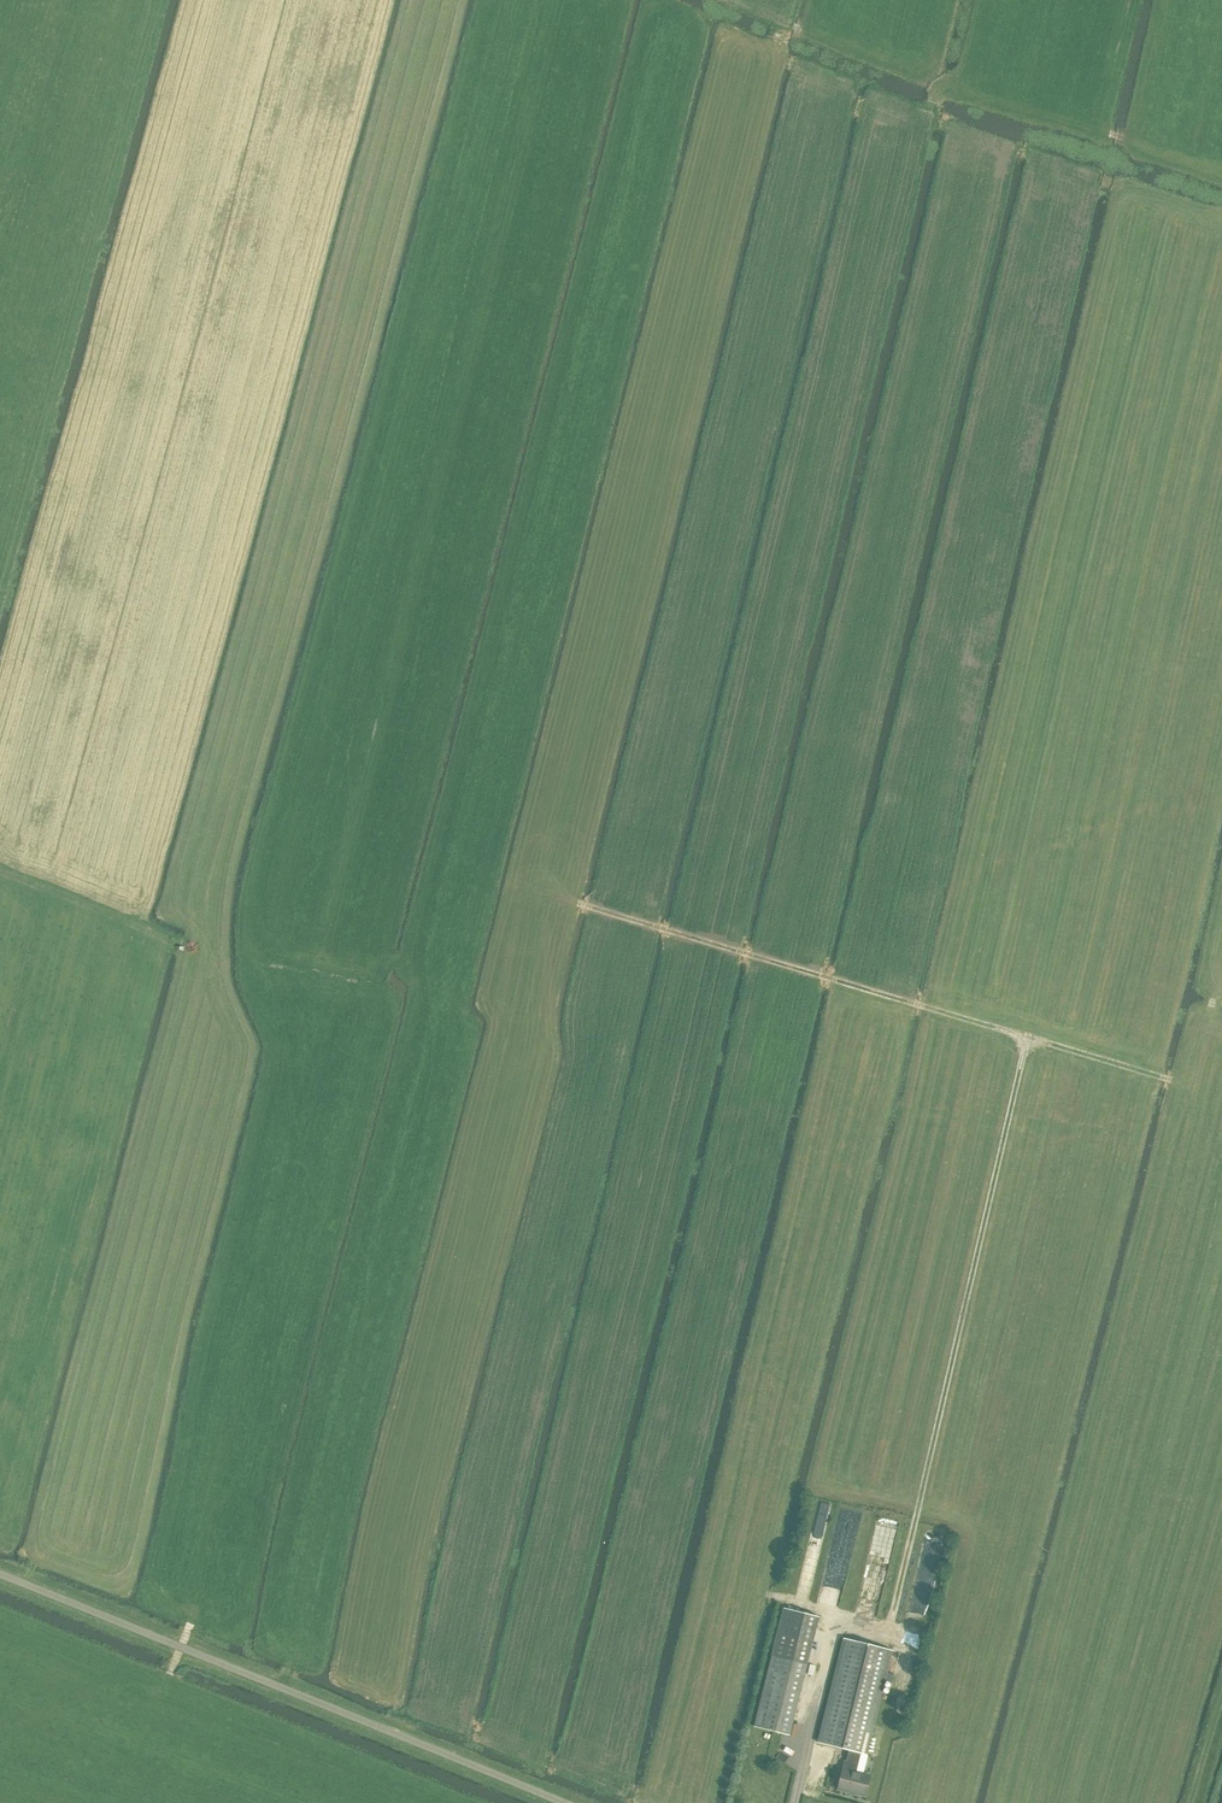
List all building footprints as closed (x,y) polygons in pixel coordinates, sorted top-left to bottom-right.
[(784,1608),(755,1727),(790,1735),(819,1617),(784,1608)] [(867,1755),(893,1651),(844,1639),(818,1742),(849,1750),(845,1769),(843,1769),(838,1790),(866,1797),(871,1775),(856,1772),(861,1753),(867,1755)] [(770,1742),(771,1740),(772,1735),(764,1733),(763,1733),(762,1740),(770,1742)]
